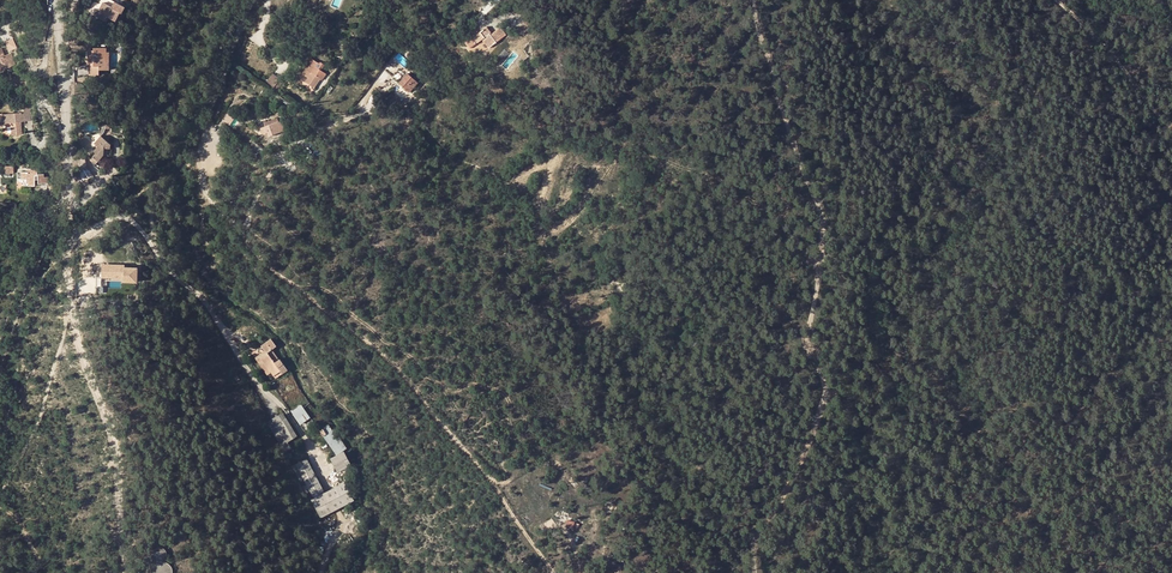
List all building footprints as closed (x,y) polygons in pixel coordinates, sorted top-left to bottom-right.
[(107,3),(102,11),(98,16),(106,22),(109,19),(116,24),(122,16),(123,17),(128,11),(119,4),(115,9),(107,3)] [(489,28),(474,39),(478,45),(482,42),(487,39),(493,47),(507,37),(501,29),(493,34),(493,33),(491,34),(489,33),(491,31),(489,28)] [(11,38),(2,42),(7,51),(15,48),(11,38)] [(478,45),(474,39),(466,45),(470,51),(478,45)] [(487,39),(482,42),(488,51),(493,47),(487,39)] [(100,76),(100,71),(100,67),(107,67),(107,53),(107,49),(95,49),(95,51),(89,51),(88,64),(90,64),(90,76),(100,76)] [(13,64),(9,53),(2,56),(0,51),(0,69),(13,64)] [(498,59),(502,63),(509,55),(504,51),(498,59)] [(111,53),(107,53),(107,67),(100,67),(100,71),(111,71),(111,53)] [(311,64),(313,65),(310,68),(315,72),(318,68),(320,64),(314,59),(311,64)] [(318,68),(315,72),(310,68),(308,67),(304,74),(310,78),(307,83),(317,90),(324,81),(329,75),(318,68)] [(408,75),(401,83),(412,93),(420,84),(408,75)] [(275,84),(273,87),(278,90),(284,81),(280,78),(276,84),(275,84)] [(232,115),(237,118),(244,107),(239,104),(239,105),(232,115)] [(1,123),(0,123),(0,131),(3,131),(3,125),(9,125),(9,138),(20,137),(20,124),(29,123),(29,107),(22,108),(22,114),(0,116),(1,123)] [(269,130),(282,124),(281,120),(268,126),(269,130)] [(282,124),(269,130),(270,130),(265,132),(267,137),(271,135),(273,138),(290,130),(286,123),(282,124)] [(92,157),(98,162),(102,156),(107,157),(107,152),(111,151),(112,146),(100,137),(95,143),(98,147),(93,152),(95,154),(92,157)] [(86,155),(78,158),(78,165),(80,180),(88,179),(88,176),(92,175),(88,166),(86,155)] [(24,179),(24,186),(36,186),(36,180),(40,180),(40,183),(48,183),(48,176),(44,176),(45,166),(40,166),(39,168),(27,168),(27,171),(24,171),(24,179)] [(123,281),(140,282),(140,265),(127,265),(127,263),(103,262),(103,277),(100,277),(99,286),(122,287),(123,281)] [(257,358),(259,361),(263,358),(273,373),(275,377),(283,371),(285,374),(289,372),(274,350),(279,347),(274,339),(263,346),(267,351),(257,358)] [(263,358),(259,361),(269,376),(273,373),(263,358)] [(283,371),(275,377),(277,379),(285,374),(283,371)] [(304,405),(294,412),(303,425),(313,418),(304,405)] [(288,418),(270,428),(285,454),(294,449),(289,442),(298,437),(288,418)] [(329,426),(322,431),(326,436),(333,431),(329,426)] [(337,428),(326,436),(339,455),(333,458),(340,473),(354,465),(346,451),(349,448),(337,428)] [(295,466),(323,519),(338,510),(357,501),(347,482),(330,491),(327,492),(310,459),(295,466)] [(567,519),(565,525),(574,528),(576,522),(567,519)] [(162,549),(160,548),(158,549),(156,550),(155,551),(154,553),(153,555),(154,557),(154,559),(156,560),(158,561),(160,561),(162,561),(164,560),(165,559),(166,556),(166,554),(166,552),(164,550),(162,549)] [(618,565),(607,557),(604,563),(615,570),(618,565)] [(159,564),(156,566),(154,568),(153,571),(153,572),(172,572),(172,569),(170,567),(169,565),(166,564),(164,563),(161,563),(159,564)]
